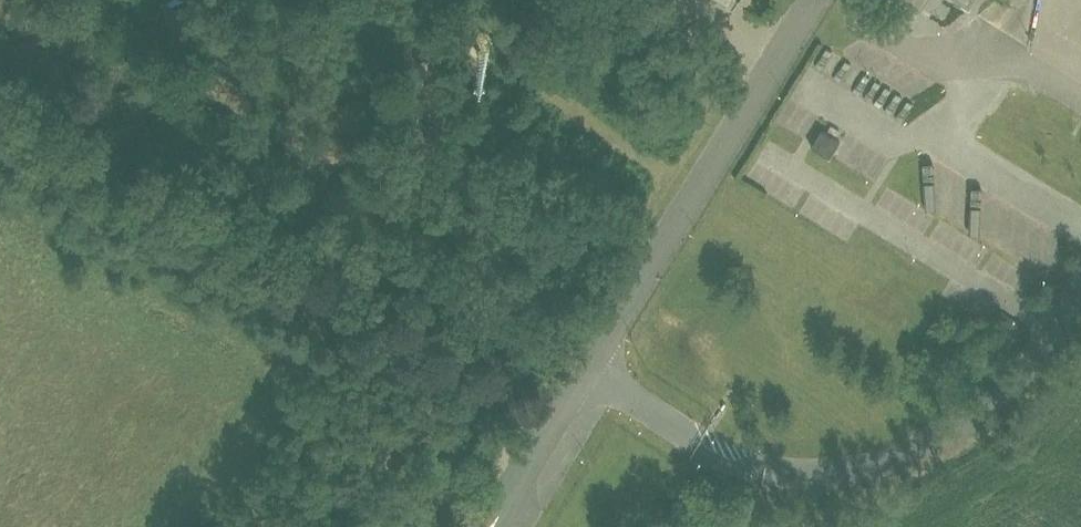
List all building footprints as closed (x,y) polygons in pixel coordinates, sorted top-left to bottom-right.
[(969,10),(975,0),(953,0),(969,10)] [(822,130),(811,147),(830,158),(840,141),(822,130)]
